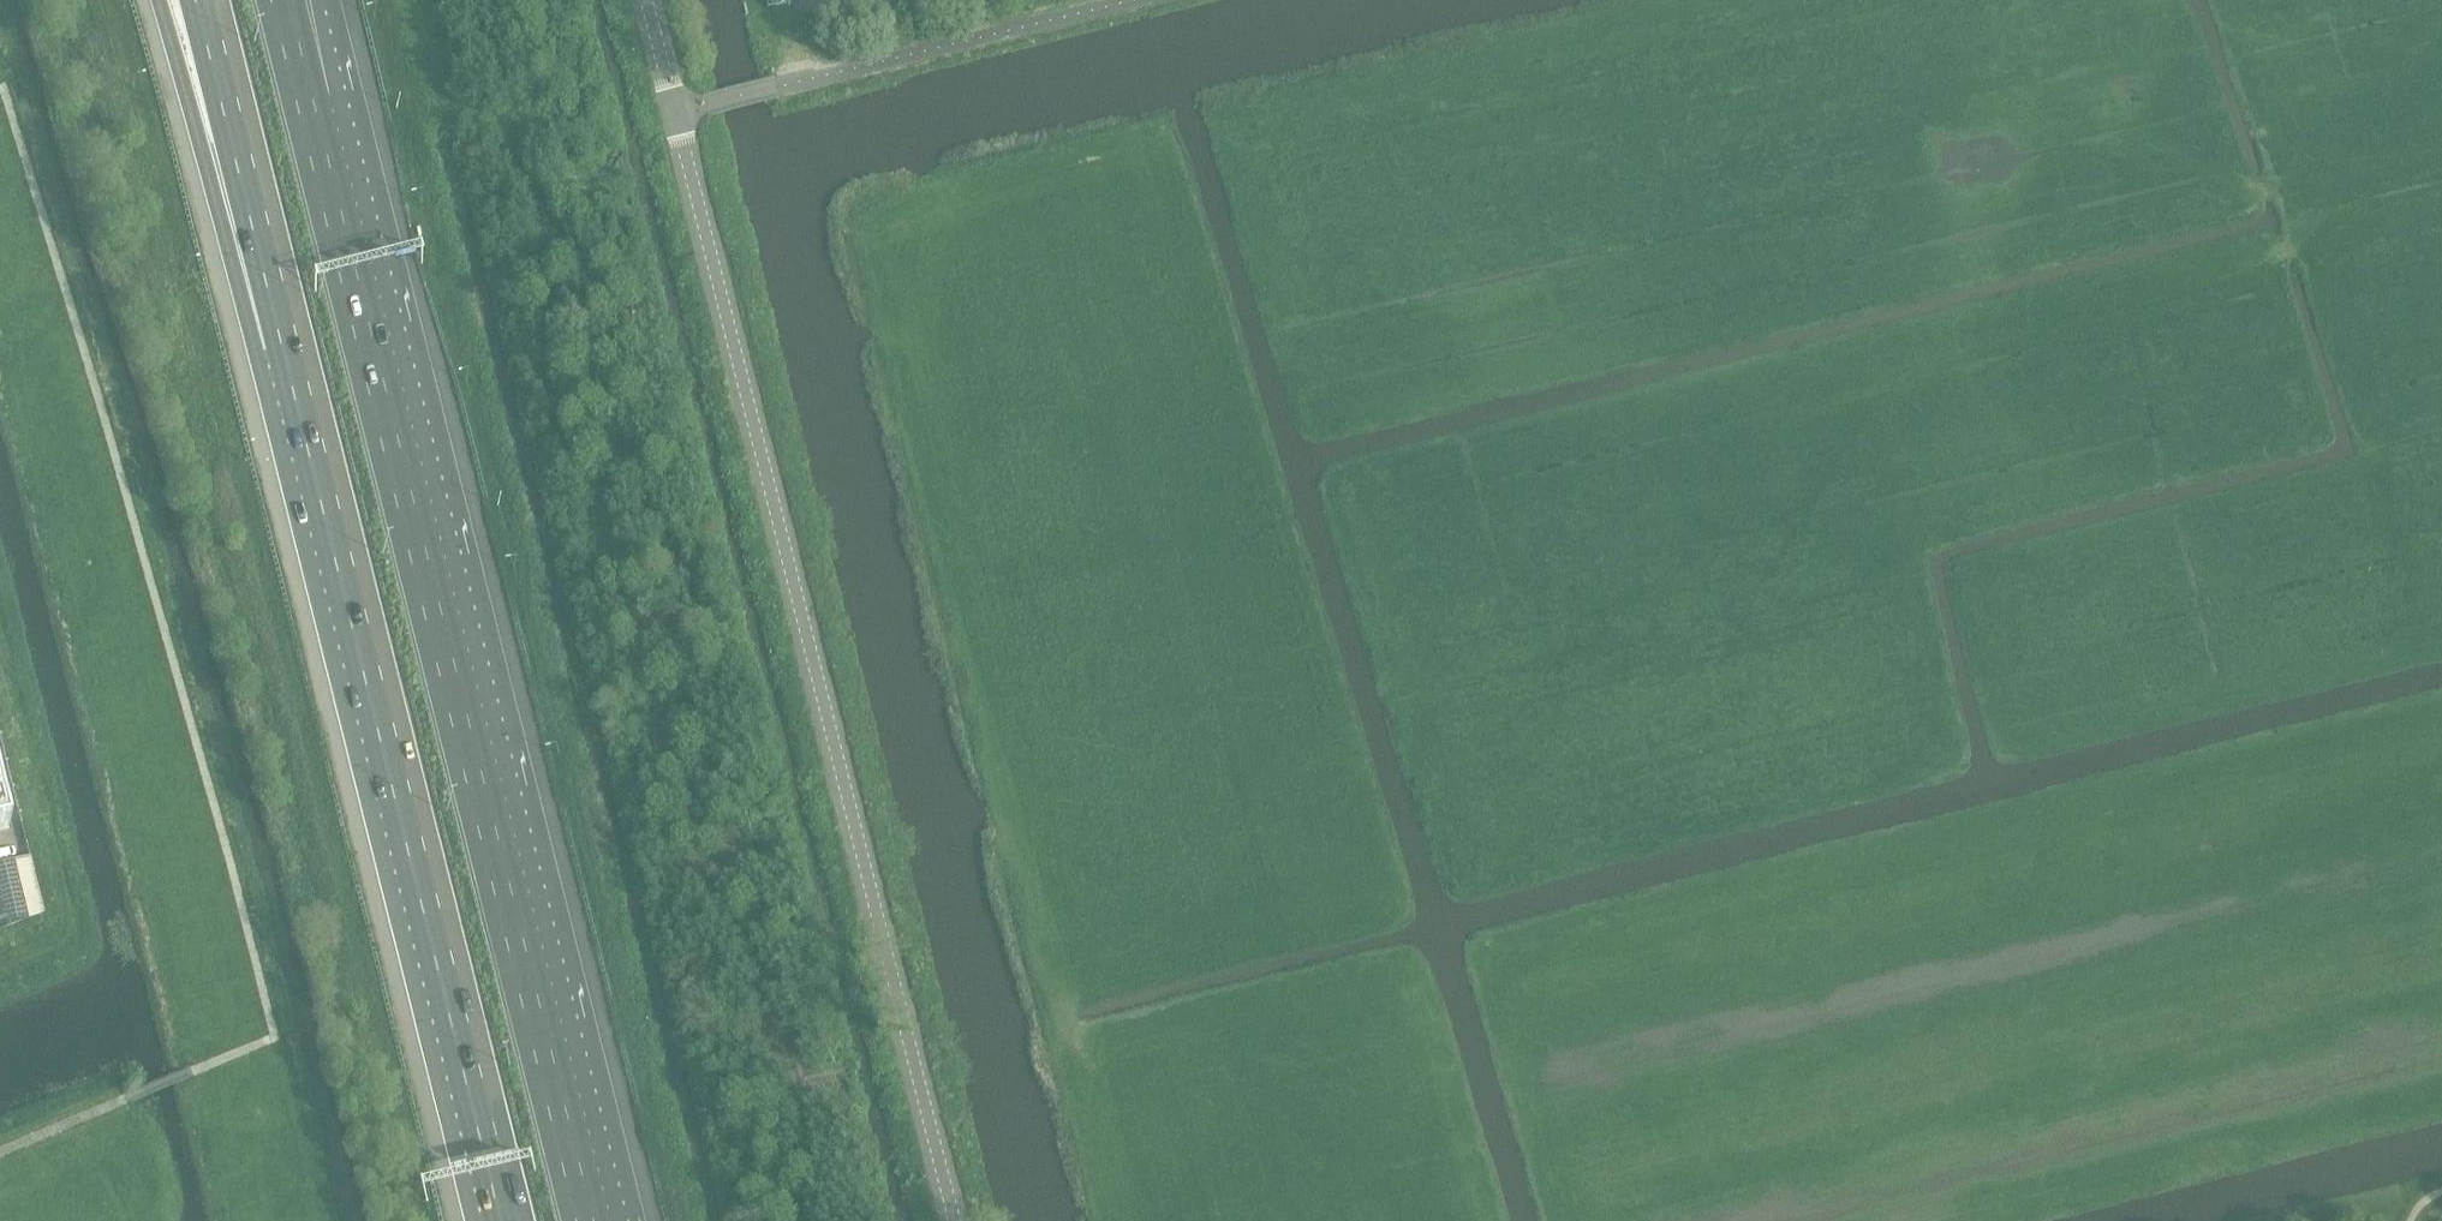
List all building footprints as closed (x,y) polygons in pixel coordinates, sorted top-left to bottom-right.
[(8,830),(0,796),(0,832),(8,830)]
